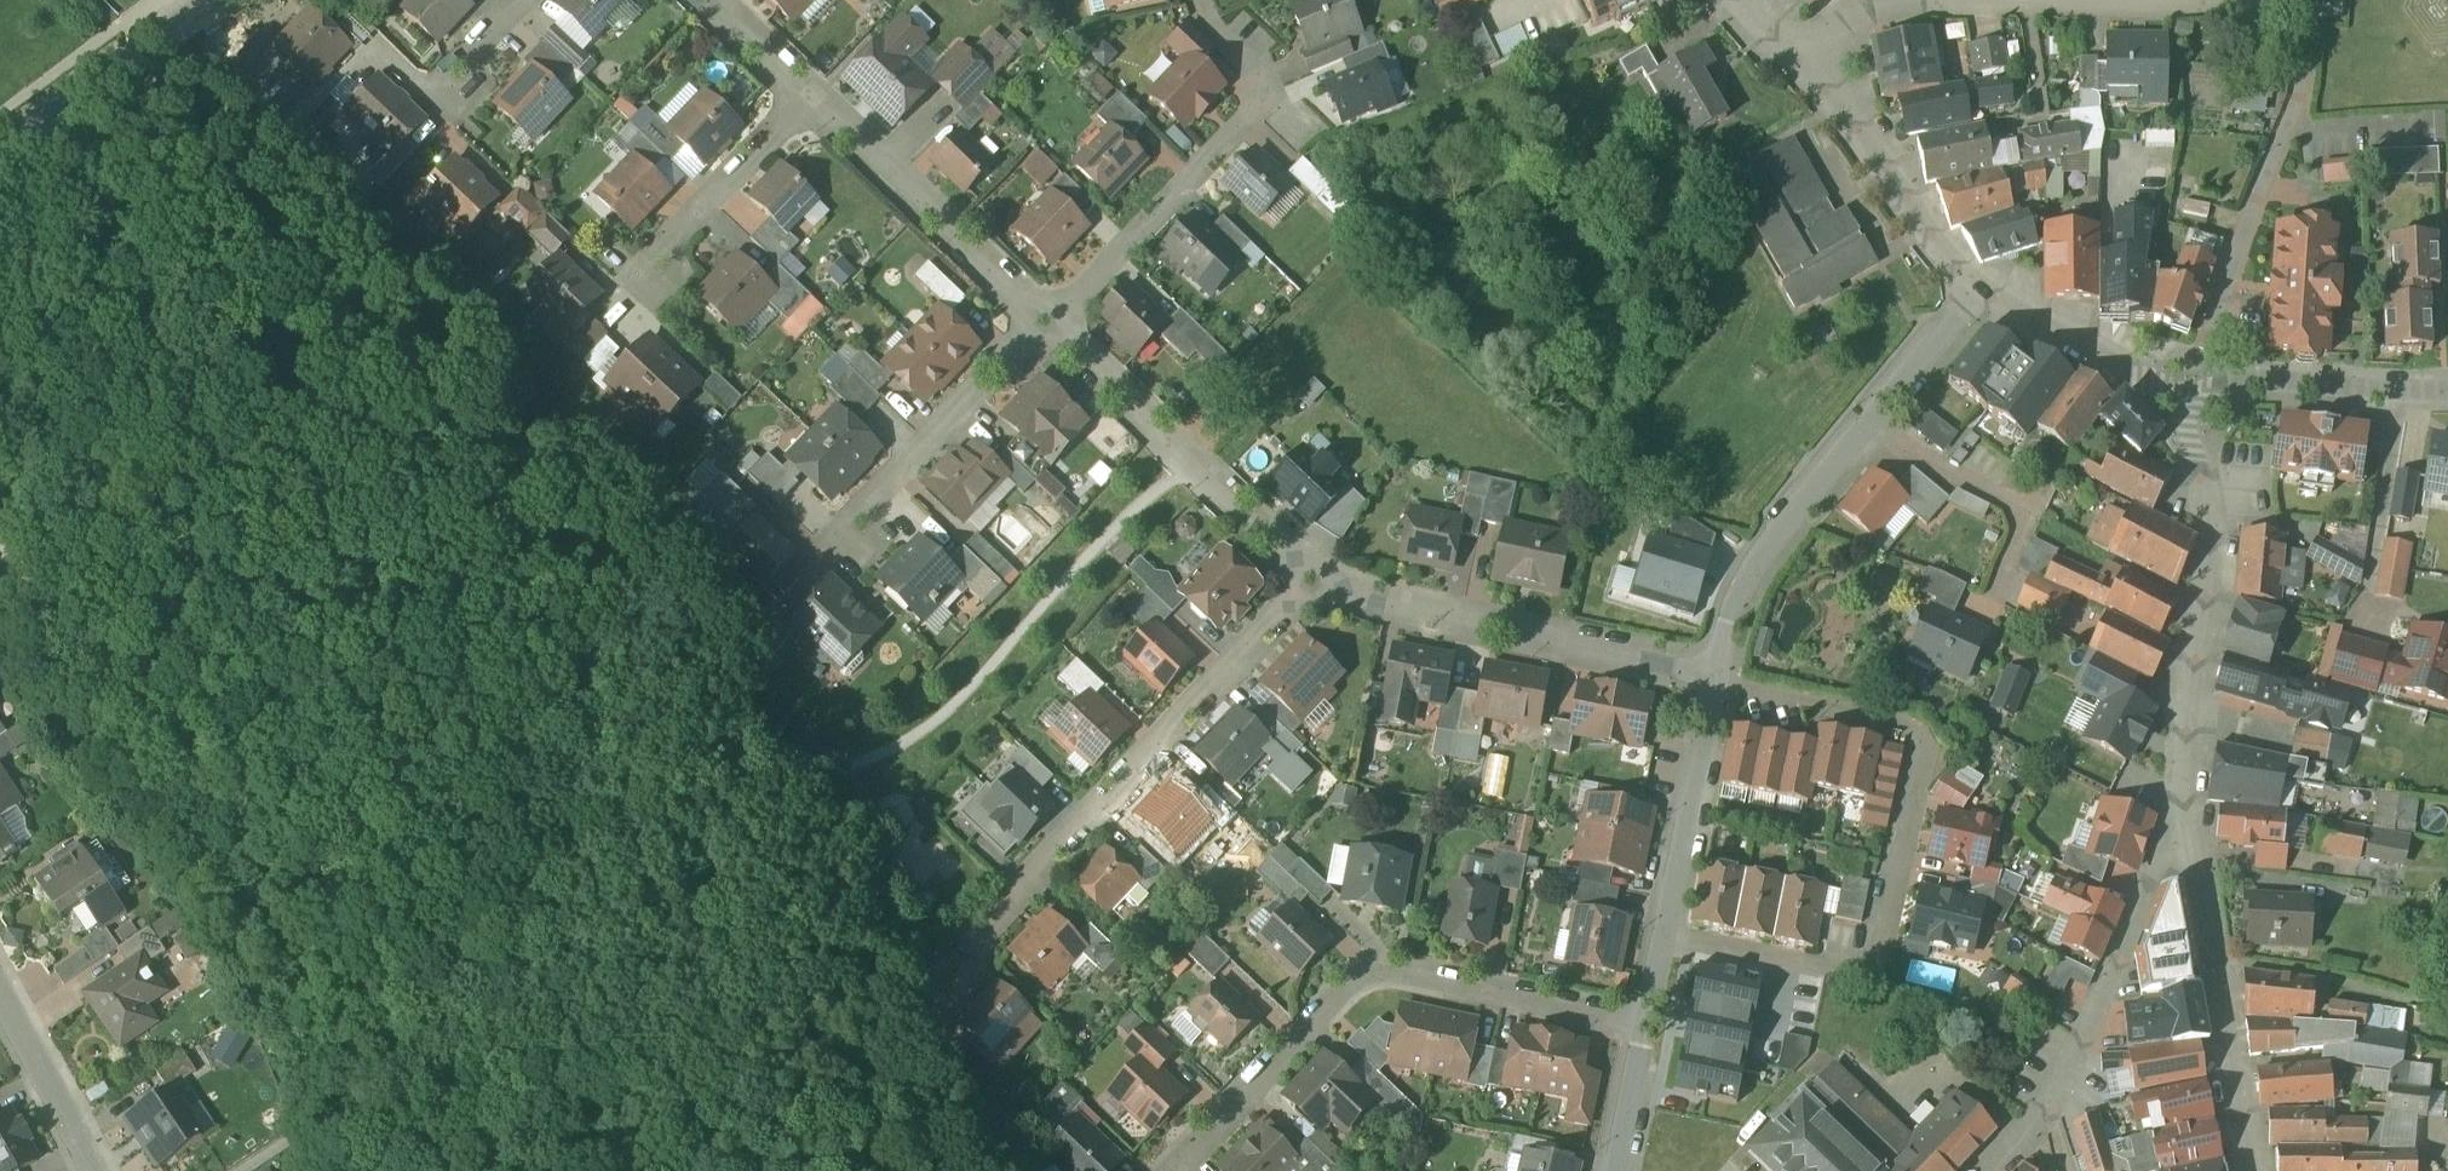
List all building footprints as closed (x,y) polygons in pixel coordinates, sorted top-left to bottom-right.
[(343,0),(308,0),(303,6),(310,13),(312,12),(335,34),(356,13),(343,0)] [(404,11),(438,43),(472,7),(464,0),(415,0),(404,11)] [(562,7),(593,37),(627,1),(626,0),(568,0),(562,7)] [(793,22),(798,16),(811,29),(839,0),(771,0),(793,22)] [(1109,9),(1149,0),(1107,0),(1109,9)] [(1293,9),(1311,52),(1312,53),(1345,39),(1360,32),(1348,4),(1342,7),(1339,0),(1313,0),(1293,9)] [(1594,29),(1656,0),(1581,0),(1594,29)] [(335,34),(312,12),(310,13),(275,50),(316,90),(331,74),(327,70),(347,48),(350,51),(351,50),(335,34)] [(903,20),(846,79),(895,126),(936,84),(931,78),(910,58),(926,42),(903,20)] [(1526,50),(1518,28),(1486,40),(1479,23),(1460,30),(1476,70),(1526,50)] [(1213,50),(1188,27),(1170,45),(1186,60),(1191,56),(1200,64),(1213,50)] [(589,58),(557,28),(544,42),(576,72),(589,58)] [(1018,32),(1005,46),(1016,57),(1029,43),(1018,32)] [(991,33),(970,56),(994,79),(1016,57),(1005,46),(991,33)] [(1929,33),(1874,44),(1884,100),(1940,90),(1929,33)] [(1345,39),(1312,53),(1311,52),(1304,55),(1313,74),(1343,62),(1353,57),(1345,39)] [(2167,39),(2108,39),(2108,84),(2144,85),(2144,103),(2167,104),(2167,39)] [(576,72),(544,42),(525,63),(534,71),(556,93),(557,92),(576,72)] [(2003,42),(1972,47),(1976,76),(2008,70),(2003,42)] [(1353,57),(1343,62),(1350,78),(1377,66),(1377,68),(1390,62),(1383,45),(1353,57)] [(970,56),(961,47),(931,78),(936,84),(964,110),(980,94),(994,79),(970,56)] [(1661,74),(1656,77),(1657,78),(1665,94),(1668,92),(1695,138),(1727,120),(1701,75),(1714,67),(1703,49),(1661,74)] [(1646,50),(1620,65),(1629,81),(1643,73),(1649,83),(1657,78),(1656,77),(1661,74),(1646,50)] [(1186,60),(1151,96),(1184,128),(1196,115),(1199,118),(1214,103),(1211,100),(1223,87),(1200,64),(1191,56),(1186,60)] [(2098,59),(2081,59),(2080,95),(2098,95),(2098,59)] [(1350,78),(1325,88),(1335,110),(1337,109),(1343,123),(1394,107),(1377,68),(1377,66),(1350,78)] [(534,71),(499,108),(532,139),(568,101),(557,92),(556,93),(534,71)] [(1096,105),(1110,91),(1093,73),(1079,87),(1096,105)] [(397,96),(379,79),(348,112),(349,113),(349,120),(354,125),(360,124),(391,154),(393,156),(407,142),(425,123),(407,106),(408,102),(400,95),(397,96)] [(2010,81),(1963,87),(1968,112),(2013,106),(2010,81)] [(1963,87),(1899,99),(1906,137),(1970,124),(1968,112),(1963,87)] [(964,110),(955,120),(970,134),(994,108),(980,94),(964,110)] [(1148,122),(1120,95),(1099,118),(1112,131),(1113,130),(1128,144),(1148,122)] [(672,133),(671,134),(687,149),(703,164),(739,126),(707,96),(672,133)] [(2101,109),(2070,113),(2071,126),(2077,125),(2082,156),(2101,153),(2102,153),(2105,133),(2101,109)] [(931,130),(940,141),(957,128),(948,116),(931,130)] [(672,133),(657,118),(641,135),(666,159),(672,164),(687,149),(671,134),(672,133)] [(447,122),(434,134),(452,152),(484,184),(496,172),(447,122)] [(2071,126),(2020,135),(2022,147),(1990,153),(1994,171),(2082,156),(2077,125),(2071,126)] [(1985,128),(1918,141),(1927,185),(1994,171),(1990,153),(1989,143),(1994,142),(1991,128),(1985,130),(1985,128)] [(1112,131),(1102,142),(1095,142),(1087,151),(1088,157),(1077,168),(1109,198),(1145,160),(1128,144),(1113,130),(1112,131)] [(961,134),(934,162),(941,168),(941,172),(947,178),(951,178),(966,193),(993,165),(961,134)] [(666,159),(641,135),(626,151),(634,159),(636,158),(652,174),(666,159)] [(407,142),(393,156),(391,154),(367,178),(380,190),(417,152),(407,142)] [(1836,218),(1793,142),(1752,166),(1758,178),(1736,191),(1786,278),(1788,276),(1792,283),(1783,289),(1796,311),(1820,298),(1815,289),(1831,280),(1836,288),(1876,265),(1846,212),(1836,218)] [(2439,149),(2365,153),(2365,165),(2365,179),(2440,176),(2439,149)] [(1017,168),(1039,189),(1057,171),(1035,150),(1017,168)] [(1256,153),(1227,184),(1262,217),(1291,186),(1256,153)] [(634,159),(614,181),(607,181),(607,187),(602,194),(616,208),(612,213),(632,232),(670,191),(652,174),(636,158),(634,159)] [(1331,186),(1303,160),(1289,174),(1317,201),(1331,186)] [(455,161),(430,188),(423,188),(416,196),(416,203),(424,210),(431,210),(434,206),(447,219),(447,222),(461,235),(465,235),(497,201),(475,180),(475,176),(469,170),(465,170),(455,161)] [(2100,171),(2062,171),(2060,162),(2045,165),(2046,189),(2047,200),(2070,200),(2100,200),(2100,171)] [(2045,165),(2023,168),(2023,169),(2027,192),(2046,189),(2045,165)] [(2365,165),(2324,169),(2325,184),(2365,179),(2365,165)] [(816,200),(783,168),(753,200),(772,218),(786,232),(816,200)] [(2023,169),(1937,187),(1952,231),(2013,210),(2027,192),(2023,169)] [(1097,207),(1065,176),(1050,192),(1081,222),(1097,207)] [(1350,205),(1331,186),(1317,201),(1336,219),(1350,205)] [(547,216),(520,190),(500,211),(527,236),(547,216)] [(1081,222),(1050,192),(1048,194),(1051,196),(1051,208),(1039,220),(1034,215),(1017,232),(1051,265),(1063,253),(1065,253),(1088,230),(1088,228),(1081,222)] [(737,197),(724,208),(736,222),(749,211),(737,197)] [(2070,200),(2047,200),(2047,215),(2070,215),(2070,200)] [(2183,215),(2209,218),(2210,205),(2184,203),(2183,215)] [(2013,216),(1963,232),(1981,264),(2031,248),(2031,247),(2044,243),(2043,212),(2021,219),(2020,213),(2013,216)] [(2121,215),(2102,215),(2102,253),(2121,252),(2121,223),(2121,215)] [(547,216),(527,236),(551,260),(571,239),(547,216)] [(786,232),(772,218),(751,240),(779,266),(800,244),(786,232)] [(1210,231),(1196,218),(1186,229),(1182,229),(1177,235),(1177,238),(1165,251),(1167,253),(1163,257),(1163,262),(1175,274),(1180,274),(1184,270),(1198,283),(1207,273),(1208,265),(1225,248),(1226,246),(1210,231)] [(1252,244),(1224,218),(1210,231),(1226,246),(1225,248),(1233,256),(1240,256),(1252,244)] [(2154,224),(2121,223),(2121,252),(2126,253),(2153,252),(2154,224)] [(2305,232),(2298,231),(2296,230),(2296,231),(2291,231),(2291,230),(2289,230),(2288,231),(2282,230),(2282,229),(2279,229),(2279,232),(2279,237),(2278,237),(2278,239),(2279,239),(2279,244),(2278,244),(2278,247),(2278,252),(2277,252),(2277,254),(2278,254),(2278,259),(2277,259),(2277,261),(2277,262),(2277,267),(2276,267),(2276,269),(2277,269),(2277,274),(2276,274),(2276,276),(2276,277),(2276,282),(2275,281),(2275,283),(2274,283),(2274,285),(2274,296),(2273,296),(2273,298),(2274,298),(2274,300),(2275,300),(2274,304),(2274,305),(2274,307),(2274,312),(2273,312),(2273,314),(2274,314),(2273,319),(2273,322),(2273,327),(2272,327),(2272,329),(2273,329),(2272,334),(2272,337),(2272,342),(2271,342),(2271,344),(2272,344),(2271,349),(2271,352),(2273,352),(2274,351),(2280,352),(2282,353),(2282,352),(2287,352),(2287,353),(2290,353),(2290,352),(2296,353),(2296,360),(2317,362),(2318,354),(2324,355),(2327,356),(2327,353),(2327,349),(2328,349),(2328,347),(2327,347),(2327,341),(2328,341),(2328,339),(2328,335),(2329,335),(2329,333),(2328,332),(2329,327),(2329,325),(2329,321),(2330,321),(2330,318),(2329,318),(2329,313),(2330,313),(2330,311),(2337,312),(2339,278),(2333,278),(2333,276),(2332,275),(2332,271),(2333,271),(2333,268),(2333,264),(2334,264),(2334,262),(2333,262),(2334,256),(2334,254),(2334,250),(2335,250),(2335,248),(2334,248),(2335,242),(2335,240),(2335,236),(2336,236),(2336,233),(2333,233),(2333,234),(2326,233),(2327,226),(2305,224),(2305,232)] [(2097,230),(2047,229),(2047,298),(2098,299),(2097,230)] [(2173,281),(2159,276),(2151,322),(2173,329),(2175,323),(2192,329),(2197,313),(2200,314),(2224,242),(2189,232),(2173,281)] [(2426,235),(2402,236),(2403,251),(2391,251),(2393,290),(2394,290),(2395,301),(2384,302),(2386,340),(2397,340),(2398,355),(2422,354),(2422,350),(2433,349),(2431,300),(2430,300),(2429,288),(2440,288),(2438,238),(2427,238),(2426,235)] [(2126,266),(2102,265),(2101,320),(2146,322),(2146,268),(2153,268),(2153,252),(2126,253),(2126,266)] [(765,283),(738,257),(700,297),(736,331),(765,301),(774,292),(765,283)] [(600,299),(560,261),(530,293),(565,326),(583,308),(587,312),(600,299)] [(967,300),(929,263),(914,278),(944,307),(941,311),(949,319),(967,300)] [(811,298),(780,267),(765,283),(774,292),(765,301),(788,322),(811,298)] [(1168,325),(1128,286),(1102,313),(1117,328),(1111,334),(1136,358),(1159,334),(1168,325)] [(949,319),(941,311),(913,339),(952,376),(959,368),(958,366),(977,346),(949,319)] [(1186,316),(1173,330),(1168,325),(1159,334),(1188,363),(1211,339),(1186,316)] [(590,322),(566,347),(583,364),(607,339),(590,322)] [(1989,329),(1954,374),(1972,387),(1966,394),(1987,411),(2023,363),(2017,359),(2021,353),(1989,329)] [(607,339),(583,364),(597,377),(621,352),(607,339)] [(952,376),(913,339),(887,367),(895,376),(923,402),(943,382),(945,384),(952,376)] [(647,343),(613,379),(613,387),(634,406),(671,367),(671,362),(663,354),(659,354),(647,343)] [(2037,348),(1987,411),(2027,439),(2036,428),(2080,370),(2037,348)] [(883,371),(864,353),(849,368),(850,369),(877,395),(895,376),(887,367),(883,371)] [(671,367),(634,406),(654,426),(663,417),(667,420),(672,420),(680,412),(680,407),(698,387),(684,374),(682,377),(671,367)] [(877,395),(850,369),(830,390),(862,420),(882,399),(877,395)] [(2080,370),(2036,428),(2052,440),(2070,454),(2114,398),(2080,370)] [(743,400),(716,375),(705,386),(705,393),(728,415),(743,400)] [(1041,381),(1004,419),(1021,436),(1036,450),(1038,449),(1073,412),(1041,381)] [(2162,433),(2126,393),(2101,421),(2104,423),(2125,443),(2125,444),(2141,458),(2147,451),(2161,466),(2173,454),(2162,433)] [(1901,424),(1943,452),(1956,433),(1914,405),(1901,424)] [(879,450),(838,411),(814,437),(854,475),(879,450)] [(2339,424),(2311,420),(2310,423),(2283,420),(2278,454),(2281,455),(2279,472),(2301,475),(2299,485),(2318,488),(2317,491),(2332,493),(2334,480),(2356,483),(2358,466),(2361,466),(2366,431),(2339,427),(2339,424)] [(2125,443),(2104,423),(2100,427),(2098,425),(2092,432),(2115,444),(2115,441),(2122,447),(2125,443)] [(2052,440),(2036,428),(2027,439),(2020,449),(2039,458),(2052,440)] [(1036,450),(1021,436),(1004,453),(1036,483),(1054,464),(1038,449),(1036,450)] [(854,475),(814,437),(790,462),(830,501),(854,475)] [(2434,439),(2425,495),(2427,496),(2428,488),(2447,491),(2447,442),(2434,439)] [(2173,476),(2116,446),(2106,465),(2098,482),(2154,511),(2173,476)] [(965,459),(959,453),(926,488),(927,489),(929,487),(964,521),(1007,476),(977,447),(965,459)] [(2106,465),(2079,450),(2070,467),(2098,482),(2106,465)] [(800,485),(768,455),(748,476),(780,506),(800,485)] [(1268,490),(1310,528),(1342,493),(1300,455),(1268,490)] [(705,462),(680,486),(712,519),(736,495),(705,462)] [(1949,499),(1912,468),(1894,490),(1905,499),(1900,504),(1927,526),(1949,499)] [(1874,473),(1842,512),(1873,537),(1900,504),(1905,499),(1894,490),(1874,473)] [(2418,477),(2399,474),(2391,518),(2411,521),(2418,477)] [(1517,486),(1491,480),(1487,500),(1486,500),(1482,523),(1506,528),(1506,527),(1508,527),(1517,486)] [(1486,500),(1466,496),(1460,522),(1462,523),(1459,534),(1478,538),(1482,523),(1486,500)] [(2054,499),(2045,520),(2053,524),(2064,504),(2054,499)] [(679,514),(687,525),(702,515),(694,504),(679,514)] [(2197,540),(2134,506),(2117,538),(2110,552),(2177,587),(2197,540)] [(1890,548),(1913,519),(1899,508),(1876,538),(1890,548)] [(1460,522),(1419,514),(1415,535),(1408,533),(1402,559),(1452,570),(1459,534),(1462,523),(1460,522)] [(1616,597),(1691,619),(1704,574),(1726,581),(1738,541),(1669,521),(1664,539),(1635,530),(1616,597)] [(793,557),(757,523),(726,555),(762,590),(793,557)] [(2112,557),(2044,523),(2036,540),(2103,574),(2112,557)] [(1508,527),(1506,527),(1506,528),(1495,579),(1518,584),(1518,581),(1555,589),(1566,539),(1508,527)] [(2117,538),(2099,528),(2092,543),(2110,552),(2117,538)] [(2286,536),(2244,532),(2240,578),(2239,578),(2237,595),(2238,595),(2238,601),(2280,604),(2281,589),(2301,591),(2304,554),(2285,552),(2286,536)] [(1014,572),(977,536),(965,549),(1002,585),(1014,572)] [(922,542),(907,557),(904,554),(878,581),(923,624),(937,609),(938,611),(942,606),(941,605),(955,590),(963,598),(970,591),(971,589),(948,567),(922,542)] [(2362,566),(2319,543),(2311,558),(2360,584),(2362,566)] [(2056,559),(2032,548),(2022,570),(2045,581),(2056,559)] [(1002,585),(965,549),(948,567),(971,589),(970,591),(983,605),(1002,585)] [(1257,584),(1225,554),(1218,554),(1211,562),(1211,569),(1201,580),(1194,580),(1185,590),(1185,596),(1192,602),(1192,609),(1202,619),(1209,619),(1218,628),(1226,628),(1233,620),(1233,617),(1257,591),(1257,584)] [(2073,568),(2056,559),(2045,581),(2064,589),(2073,568)] [(2407,566),(2383,562),(2377,595),(2401,600),(2407,566)] [(2116,587),(2073,568),(2064,589),(2106,608),(2106,607),(2116,587)] [(1967,587),(1942,575),(1928,570),(1918,592),(1936,601),(1932,610),(1934,612),(1952,620),(1967,587)] [(2179,601),(2123,572),(2116,587),(2106,607),(2161,636),(2179,601)] [(2070,593),(2033,576),(2019,606),(2056,623),(2070,593)] [(794,616),(787,623),(798,633),(803,637),(803,644),(808,649),(815,649),(835,669),(854,649),(859,654),(880,631),(839,591),(841,589),(830,578),(794,616)] [(1171,610),(1148,588),(1126,611),(1137,622),(1147,612),(1159,623),(1171,610)] [(778,601),(748,633),(774,658),(775,657),(798,633),(787,623),(794,616),(778,601)] [(2304,624),(2246,606),(2232,651),(2294,669),(2301,644),(2321,650),(2328,627),(2306,620),(2304,624)] [(1934,612),(1932,610),(1912,654),(1965,679),(1972,662),(1976,661),(1979,653),(1978,650),(1985,635),(1952,620),(1934,612)] [(2159,639),(2116,617),(2097,655),(2151,681),(2169,644),(2159,639)] [(1172,643),(1154,626),(1127,655),(1165,691),(1192,662),(1180,651),(1180,648),(1174,643),(1172,643)] [(2385,658),(2379,679),(2400,685),(2399,689),(2447,703),(2447,638),(2416,629),(2406,664),(2385,658)] [(1751,630),(1748,656),(1764,658),(1767,632),(1751,630)] [(2387,650),(2344,638),(2331,682),(2374,694),(2379,679),(2385,658),(2387,650)] [(1305,639),(1262,685),(1274,697),(1299,720),(1300,720),(1319,699),(1324,704),(1335,693),(1330,688),(1342,675),(1305,639)] [(854,649),(835,669),(840,673),(841,673),(845,677),(852,676),(863,664),(863,658),(859,654),(854,649)] [(1453,659),(1395,649),(1381,721),(1406,726),(1411,699),(1442,705),(1444,705),(1447,689),(1453,659)] [(2292,672),(2228,653),(2216,692),(2311,720),(2310,725),(2329,730),(2330,726),(2340,729),(2350,696),(2310,683),(2306,698),(2286,692),(2292,672)] [(1106,688),(1077,661),(1059,680),(1083,703),(1091,695),(1095,699),(1106,688)] [(1547,677),(1488,666),(1482,696),(1478,716),(1486,718),(1538,727),(1547,677)] [(2012,719),(2028,674),(2014,669),(1997,713),(2012,719)] [(1617,690),(1599,686),(1598,690),(1581,687),(1574,725),(1572,734),(1574,735),(1598,739),(1597,741),(1624,747),(1625,744),(1640,747),(1643,732),(1645,732),(1652,701),(1634,697),(1635,696),(1617,692),(1617,690)] [(2114,688),(2085,740),(2126,763),(2155,711),(2114,688)] [(1465,693),(1447,689),(1444,705),(1442,705),(1437,732),(1457,736),(1465,693)] [(1482,696),(1465,693),(1457,736),(1481,740),(1486,718),(1478,716),(1482,696)] [(1095,699),(1091,695),(1083,703),(1054,734),(1075,755),(1080,750),(1095,765),(1128,730),(1095,699)] [(1299,720),(1274,697),(1263,709),(1292,738),(1305,724),(1300,720),(1299,720)] [(1263,709),(1259,706),(1246,720),(1271,744),(1270,745),(1284,759),(1299,744),(1292,738),(1263,709)] [(1246,720),(1237,712),(1197,754),(1231,786),(1255,761),(1251,758),(1266,742),(1270,745),(1271,744),(1246,720)] [(1574,725),(1554,721),(1548,752),(1570,756),(1574,735),(1572,734),(1574,725)] [(1763,734),(1734,728),(1722,786),(1751,792),(1763,734)] [(1851,735),(1821,729),(1818,745),(1818,746),(1811,787),(1838,793),(1851,735)] [(2332,738),(2297,732),(2291,762),(2327,768),(2332,738)] [(1791,740),(1763,734),(1751,792),(1779,798),(1791,740)] [(17,750),(7,735),(0,739),(0,762),(17,750)] [(1879,741),(1851,735),(1838,793),(1862,798),(1866,799),(1867,799),(1878,746),(1879,741)] [(1818,745),(1791,740),(1779,798),(1808,804),(1811,787),(1818,746),(1818,745)] [(1904,751),(1878,746),(1867,799),(1866,799),(1861,823),(1887,828),(1904,751)] [(2291,762),(2231,750),(2220,747),(2221,746),(2219,746),(2210,801),(2278,808),(2283,783),(2324,790),(2327,769),(2327,768),(2291,762)] [(1054,779),(1023,749),(1007,766),(1017,776),(1018,775),(1039,795),(1054,779)] [(1950,772),(1932,795),(1963,812),(1975,793),(1955,781),(1957,777),(1950,772)] [(17,803),(20,808),(22,807),(0,774),(0,815),(17,803)] [(1017,776),(984,811),(1019,845),(1054,808),(1039,795),(1018,775),(1017,776)] [(1632,794),(1599,787),(1596,801),(1629,808),(1632,794)] [(1629,808),(1596,801),(1594,811),(1588,810),(1585,828),(1583,828),(1646,842),(1652,813),(1629,808)] [(2153,819),(2102,802),(2095,825),(2099,827),(2090,854),(2089,856),(2110,862),(2136,871),(2153,819)] [(2287,813),(2219,807),(2217,841),(2244,843),(2243,849),(2257,851),(2284,853),(2287,813)] [(1973,822),(1940,814),(1930,858),(1974,868),(1983,870),(1984,865),(1987,849),(1993,850),(2000,822),(1974,816),(1973,822)] [(2358,830),(2314,821),(2309,851),(2352,859),(2358,830)] [(1646,842),(1583,828),(1578,850),(1584,852),(1581,863),(1614,871),(1639,876),(1646,842)] [(8,859),(17,854),(0,829),(0,864),(8,859)] [(2110,862),(2089,856),(2090,854),(2069,847),(2062,867),(2102,885),(2110,862)] [(1168,873),(1141,848),(1122,868),(1137,882),(1136,884),(1147,895),(1168,873)] [(71,857),(35,881),(62,921),(63,920),(60,915),(79,902),(82,907),(88,903),(105,928),(101,931),(102,933),(107,930),(128,916),(114,896),(98,872),(83,849),(82,850),(71,857)] [(1409,861),(1355,851),(1345,903),(1399,913),(1409,861)] [(1829,851),(1826,870),(1856,874),(1859,856),(1829,851)] [(2284,853),(2257,851),(2256,867),(2285,869),(2287,853),(2284,853)] [(1122,868),(1105,852),(1094,864),(1092,864),(1086,870),(1086,873),(1075,884),(1107,914),(1123,898),(1136,884),(1137,882),(1122,868)] [(1528,858),(1496,852),(1489,887),(1521,893),(1528,858)] [(1287,874),(1270,858),(1256,873),(1287,902),(1301,887),(1287,874)] [(1334,892),(1301,860),(1287,874),(1301,887),(1320,906),(1334,892)] [(115,861),(98,872),(114,896),(131,885),(115,861)] [(1614,871),(1581,863),(1577,881),(1610,888),(1614,871)] [(1746,873),(1706,865),(1694,925),(1734,934),(1746,873)] [(2000,869),(1984,865),(1983,870),(1974,868),(1971,882),(1996,888),(2000,869)] [(2025,881),(2005,872),(1997,888),(2017,897),(2025,881)] [(1786,881),(1746,873),(1734,934),(1773,942),(1786,881)] [(1870,884),(1844,878),(1836,919),(1862,924),(1870,884)] [(1971,882),(1957,879),(1952,898),(1978,904),(1976,914),(1990,917),(1997,888),(1996,888),(1971,882)] [(2123,909),(2085,892),(2057,880),(2043,909),(2069,921),(2071,919),(2073,920),(2111,938),(2123,909)] [(1610,888),(1577,881),(1573,904),(1615,913),(1620,890),(1610,888)] [(1826,889),(1786,881),(1773,942),(1813,950),(1826,889)] [(1147,895),(1136,884),(1123,898),(1134,909),(1139,909),(1148,900),(1147,895)] [(1496,894),(1453,885),(1444,938),(1449,939),(1453,945),(1467,948),(1473,944),(1486,946),(1496,894)] [(2184,886),(2161,890),(2134,960),(2195,949),(2184,886)] [(1952,898),(1923,891),(1912,940),(1931,945),(1972,954),(1978,929),(1973,927),(1976,914),(1978,904),(1952,898)] [(2311,900),(2288,899),(2288,900),(2277,899),(2277,898),(2247,896),(2245,919),(2250,919),(2249,944),(2309,947),(2311,900)] [(1260,940),(1260,941),(1298,977),(1330,943),(1292,907),(1279,921),(1260,940)] [(1263,911),(1249,925),(1249,930),(1260,940),(1279,921),(1268,910),(1263,911)] [(1627,922),(1577,912),(1573,931),(1579,932),(1573,962),(1571,961),(1570,963),(1616,972),(1627,922)] [(1050,915),(1012,955),(1047,988),(1056,979),(1056,978),(1061,979),(1066,974),(1066,968),(1067,968),(1080,954),(1085,949),(1077,941),(1050,915)] [(2073,920),(2066,937),(2062,947),(2100,964),(2111,938),(2073,920)] [(1122,957),(1091,927),(1077,941),(1085,949),(1080,954),(1104,976),(1122,957)] [(120,949),(118,950),(130,968),(142,960),(146,966),(166,953),(150,929),(120,949)] [(101,931),(81,944),(86,951),(87,950),(97,965),(118,950),(120,949),(107,930),(102,933),(101,931)] [(1235,965),(1202,933),(1184,952),(1217,983),(1235,965)] [(2066,937),(2057,934),(2053,943),(2062,947),(2066,937)] [(1912,940),(1905,939),(1902,953),(1928,959),(1931,945),(1912,940)] [(2195,949),(2134,960),(2140,998),(2200,985),(2195,949)] [(86,951),(55,972),(64,987),(97,965),(87,950),(86,951)] [(913,979),(910,983),(928,1000),(955,972),(936,955),(913,979)] [(2095,974),(2062,958),(2056,971),(2089,987),(2095,974)] [(130,968),(88,996),(121,1046),(147,1029),(136,1013),(164,993),(146,966),(142,960),(130,968)] [(1763,979),(1700,966),(1674,1091),(1737,1104),(1763,979)] [(2315,984),(2244,973),(2244,1020),(2312,1021),(2327,1023),(2329,1008),(2313,1006),(2315,984)] [(2028,991),(2012,980),(2005,990),(2021,1001),(2028,991)] [(1257,1020),(1218,983),(1190,1013),(1193,1016),(1193,1026),(1203,1035),(1213,1035),(1214,1035),(1229,1050),(1257,1020)] [(998,986),(962,1025),(995,1057),(1032,1018),(998,986)] [(2163,1007),(2125,1011),(2129,1050),(2210,1041),(2201,988),(2161,997),(2163,1007)] [(2367,1010),(2329,1004),(2329,1008),(2327,1023),(2352,1027),(2364,1029),(2367,1010)] [(1430,1073),(1440,1014),(1429,1011),(1428,1013),(1402,1008),(1398,1029),(1392,1058),(1409,1062),(1408,1068),(1430,1073)] [(1440,1014),(1430,1073),(1451,1077),(1453,1070),(1467,1073),(1472,1046),(1477,1023),(1451,1018),(1451,1016),(1440,1014)] [(1379,1020),(1365,1034),(1362,1031),(1348,1045),(1374,1070),(1386,1057),(1392,1058),(1398,1029),(1385,1026),(1379,1020)] [(2352,1027),(2244,1020),(2250,1056),(2325,1049),(2326,1060),(2389,1069),(2399,1063),(2403,1037),(2364,1029),(2352,1027)] [(1176,1053),(1148,1026),(1132,1043),(1147,1057),(1160,1070),(1176,1053)] [(1543,1037),(1516,1032),(1511,1054),(1505,1084),(1541,1091),(1552,1037),(1543,1035),(1543,1037)] [(1812,1041),(1785,1036),(1779,1070),(1793,1073),(1809,1057),(1812,1041)] [(1571,1041),(1552,1037),(1541,1091),(1576,1099),(1582,1074),(1587,1046),(1571,1043),(1571,1041)] [(2201,1045),(2129,1055),(2135,1093),(2206,1078),(2201,1045)] [(1495,1051),(1472,1046),(1467,1073),(1471,1074),(1470,1081),(1488,1084),(1495,1051)] [(1511,1054),(1495,1051),(1488,1084),(1487,1086),(1498,1089),(1505,1084),(1511,1054)] [(183,1052),(155,1071),(165,1087),(193,1068),(183,1052)] [(2124,1055),(2102,1057),(2102,1074),(2126,1073),(2124,1055)] [(1367,1095),(1325,1056),(1286,1098),(1291,1103),(1290,1104),(1292,1105),(1295,1107),(1294,1107),(1296,1109),(1320,1132),(1331,1121),(1338,1127),(1348,1116),(1355,1123),(1368,1110),(1375,1102),(1367,1095)] [(1160,1070),(1147,1057),(1112,1094),(1151,1131),(1154,1128),(1158,1128),(1166,1120),(1166,1116),(1184,1097),(1160,1075),(1160,1070)] [(2330,1066),(2258,1073),(2262,1108),(2333,1101),(2330,1066)] [(1864,1097),(1833,1069),(1815,1088),(1843,1113),(1848,1112),(1864,1097)] [(2390,1074),(2363,1070),(2361,1091),(2387,1094),(2388,1086),(2390,1074)] [(1598,1077),(1582,1074),(1576,1099),(1579,1103),(1575,1122),(1588,1125),(1598,1077)] [(1405,1100),(1383,1078),(1367,1095),(1375,1102),(1368,1110),(1395,1135),(1408,1122),(1395,1110),(1405,1100)] [(1848,1112),(1843,1113),(1815,1088),(1809,1082),(1805,1086),(1799,1093),(1833,1124),(1834,1129),(1833,1130),(1877,1170),(1890,1170),(1911,1150),(1905,1145),(1910,1140),(1864,1097),(1848,1112)] [(2206,1083),(2131,1100),(2135,1121),(2161,1115),(2164,1130),(2214,1119),(2206,1083)] [(1083,1104),(1062,1084),(1039,1109),(1066,1134),(1078,1120),(1073,1115),(1083,1104)] [(2430,1092),(2388,1086),(2387,1094),(2385,1113),(2426,1119),(2430,1092)] [(170,1091),(126,1120),(128,1122),(130,1121),(147,1147),(145,1149),(158,1169),(202,1139),(201,1137),(196,1141),(180,1117),(185,1114),(170,1091)] [(1905,1145),(1911,1150),(1890,1170),(1959,1170),(1997,1132),(1956,1092),(1910,1140),(1905,1145)] [(1802,1101),(1752,1154),(1770,1170),(1877,1170),(1833,1130),(1802,1101)] [(2325,1112),(2311,1112),(2270,1112),(2270,1146),(2324,1146),(2324,1149),(2359,1149),(2368,1149),(2367,1123),(2325,1123),(2325,1112)] [(38,1162),(27,1143),(31,1141),(22,1124),(18,1126),(11,1113),(0,1119),(0,1170),(22,1170),(38,1162)] [(2074,1126),(2088,1170),(2116,1170),(2114,1164),(2099,1117),(2074,1126)] [(1078,1120),(1066,1134),(1045,1156),(1062,1170),(1114,1170),(1122,1162),(1078,1120)] [(1265,1121),(1237,1150),(1249,1160),(1272,1136),(1273,1137),(1277,1133),(1265,1121)] [(2150,1138),(2150,1139),(2142,1141),(2147,1163),(2128,1167),(2128,1170),(2129,1170),(2170,1170),(2222,1160),(2214,1123),(2150,1138)] [(1238,1170),(1283,1170),(1295,1159),(1273,1137),(1272,1136),(1249,1160),(1238,1170)] [(1309,1143),(1297,1154),(1310,1167),(1306,1170),(1338,1170),(1309,1143)] [(2314,1150),(2277,1150),(2279,1170),(2416,1170),(2416,1161),(2360,1161),(2359,1149),(2344,1149),(2341,1151),(2314,1150)] [(1527,1155),(1523,1170),(1578,1170),(1579,1167),(1527,1155)] [(2114,1164),(2116,1170),(2125,1170),(2128,1170),(2128,1167),(2127,1161),(2114,1164)]
